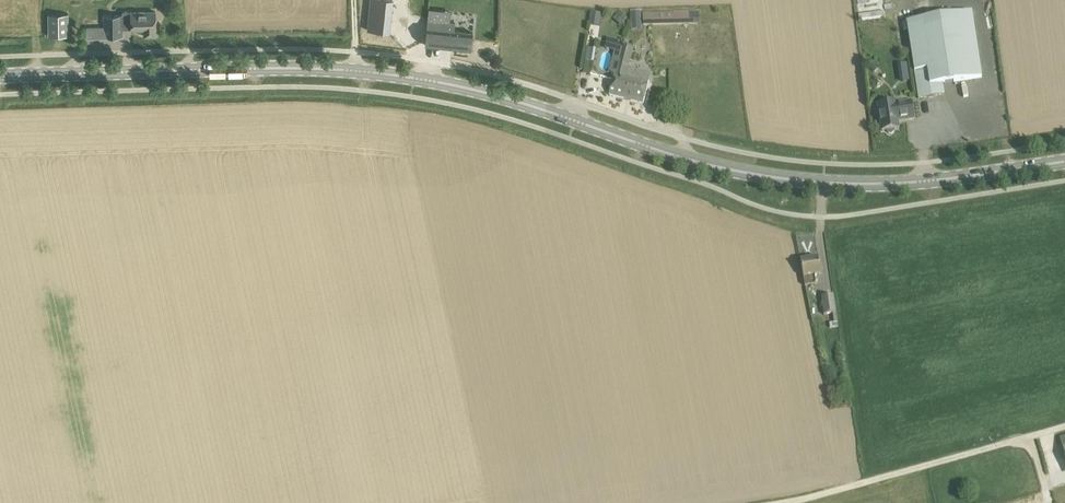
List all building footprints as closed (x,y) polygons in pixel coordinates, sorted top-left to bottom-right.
[(392,0),(371,0),(368,29),(389,31),(393,0),(392,0)] [(858,19),(885,18),(884,0),(857,0),(858,19)] [(122,12),(123,15),(123,29),(132,28),(132,30),(145,29),(145,36),(156,36),(156,33),(155,12),(132,12),(132,11),(122,12)] [(641,11),(629,12),(630,23),(641,23),(641,11)] [(601,13),(591,12),(589,25),(599,26),(601,13)] [(673,13),(643,14),(643,22),(674,21),(689,20),(689,12),(673,13)] [(907,22),(918,99),(944,95),(943,84),(982,78),(980,67),(972,12),(907,22)] [(69,13),(48,14),(48,36),(69,35),(69,13)] [(620,13),(614,20),(621,26),(627,19),(620,13)] [(123,29),(123,15),(103,15),(104,29),(87,29),(87,37),(124,36),(123,29)] [(428,19),(425,45),(471,49),(473,31),(455,29),(456,22),(428,19)] [(609,39),(606,48),(618,51),(619,45),(620,41),(609,39)] [(617,52),(614,51),(613,58),(618,60),(609,94),(643,104),(649,82),(651,74),(628,67),(633,48),(619,45),(618,51),(617,52)] [(585,72),(593,73),(595,49),(588,48),(585,72)] [(902,82),(911,80),(908,63),(899,64),(902,82)] [(899,129),(898,121),(914,118),(911,102),(895,104),(895,102),(879,105),(882,131),(899,129)] [(815,275),(821,274),(820,269),(818,258),(801,261),(805,286),(816,284),(815,275)] [(834,295),(821,297),(823,314),(836,312),(834,295)]
